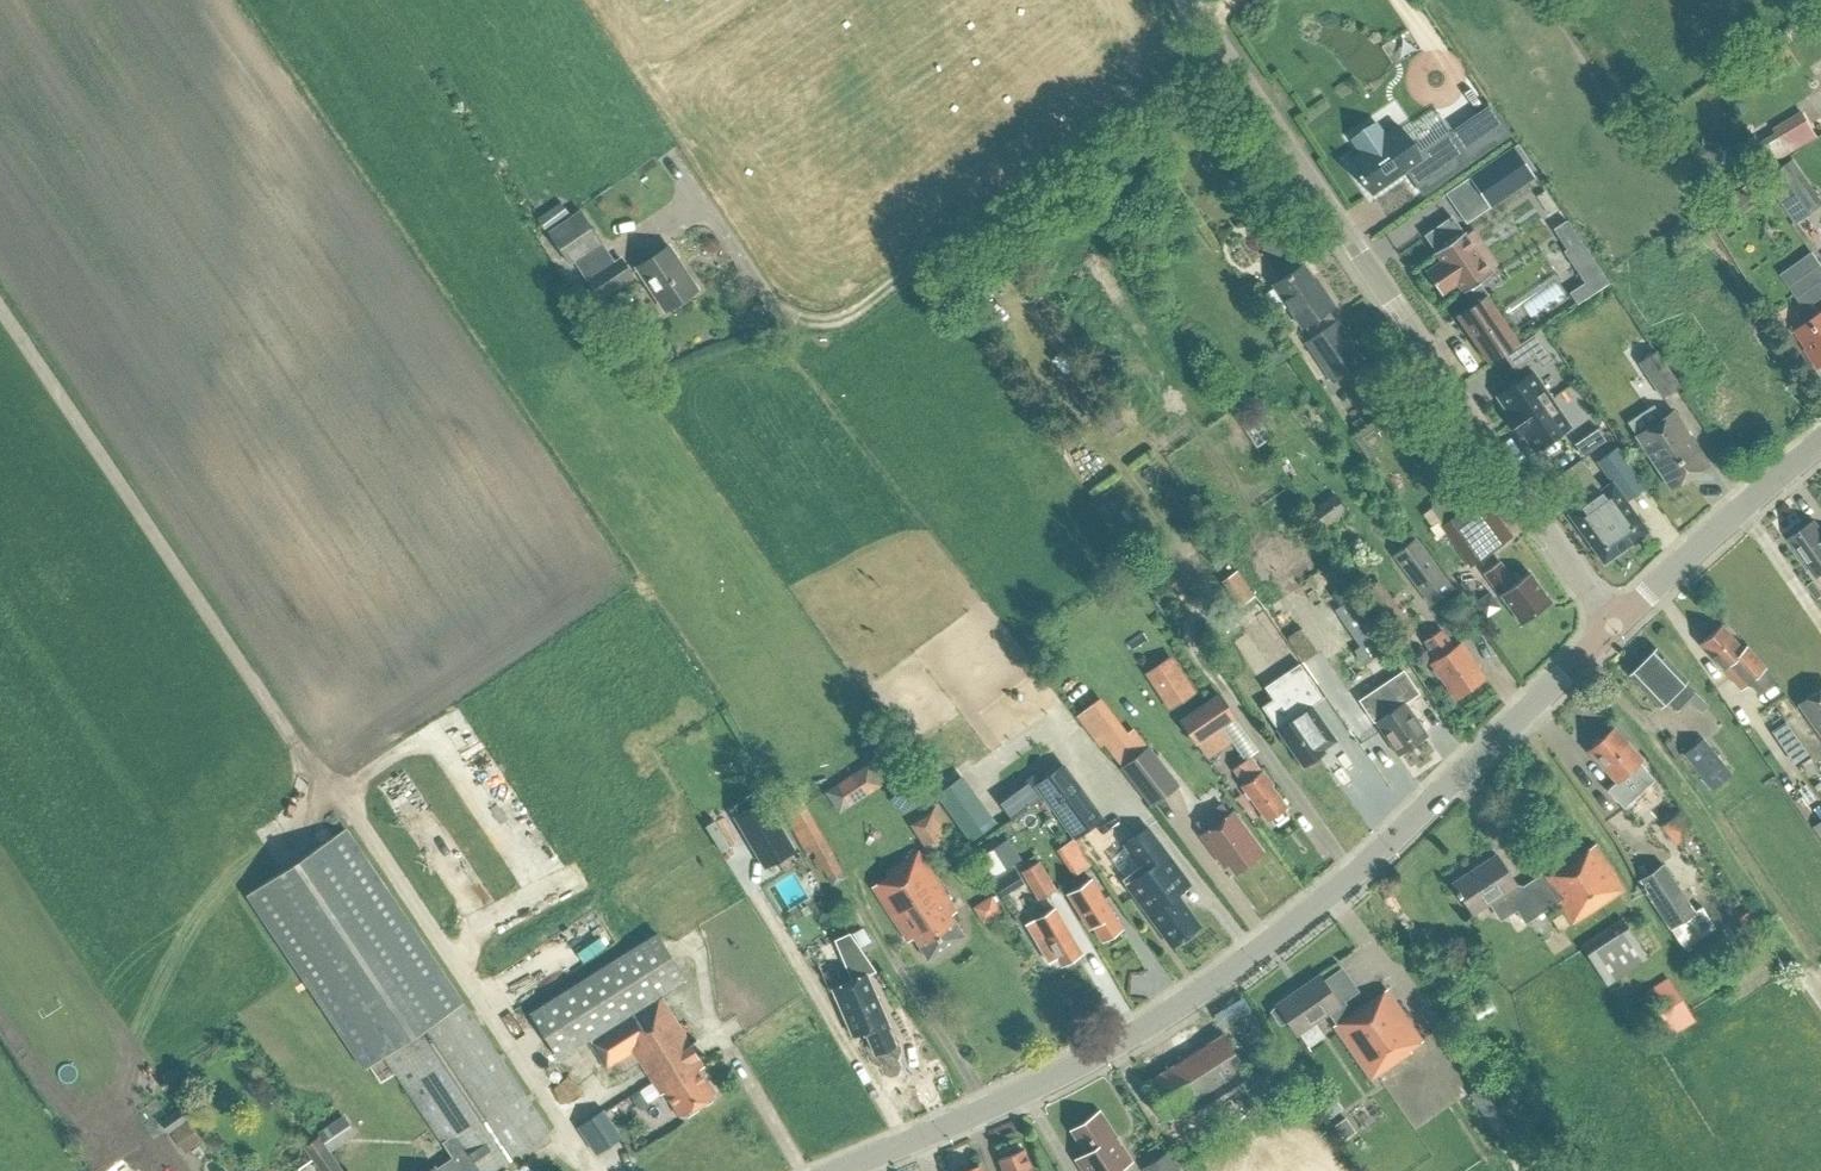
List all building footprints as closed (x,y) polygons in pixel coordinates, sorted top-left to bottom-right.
[(1415,14),(1394,25),(1406,49),(1427,38),(1415,14)] [(571,108),(578,121),(592,113),(585,101),(571,108)] [(1818,137),(1802,109),(1772,127),(1776,133),(1760,142),(1772,163),(1818,137)] [(1307,112),(1298,118),(1303,125),(1312,119),(1307,112)] [(1421,158),(1398,125),(1384,135),(1374,121),(1351,137),(1361,151),(1348,159),(1371,193),(1421,158)] [(1510,146),(1468,175),(1489,205),(1532,176),(1510,146)] [(1766,176),(1761,179),(1794,224),(1820,205),(1820,201),(1791,158),(1766,176)] [(1508,235),(1523,224),(1536,243),(1526,249),(1522,243),(1510,251),(1522,270),(1567,241),(1555,223),(1567,214),(1543,178),(1531,187),(1508,202),(1510,205),(1495,215),(1508,235)] [(569,214),(560,201),(537,217),(546,230),(569,214)] [(620,258),(612,263),(599,245),(601,244),(577,210),(545,231),(568,265),(572,262),(585,281),(588,279),(599,296),(631,274),(620,258)] [(1424,269),(1441,293),(1455,283),(1461,292),(1492,269),(1463,230),(1433,251),(1438,259),(1424,269)] [(665,310),(697,289),(668,245),(636,266),(665,310)] [(1812,252),(1781,273),(1812,318),(1795,330),(1808,348),(1805,350),(1818,368),(1820,366),(1820,312),(1819,313),(1813,303),(1820,298),(1820,264),(1812,252)] [(1330,323),(1322,312),(1334,304),(1323,288),(1321,290),(1302,262),(1272,283),(1301,325),(1304,324),(1312,336),(1305,340),(1332,380),(1359,361),(1347,342),(1350,340),(1336,319),(1330,323)] [(1488,361),(1517,341),(1486,295),(1456,315),(1488,361)] [(1553,358),(1535,332),(1522,340),(1540,367),(1553,358)] [(1681,386),(1657,349),(1641,360),(1638,362),(1662,398),(1681,386)] [(1551,398),(1533,371),(1496,396),(1507,411),(1504,413),(1512,424),(1551,398)] [(1382,381),(1367,390),(1380,411),(1395,402),(1382,381)] [(1533,450),(1569,425),(1551,398),(1512,424),(1520,436),(1522,434),(1533,450)] [(1411,413),(1404,401),(1391,409),(1399,421),(1411,413)] [(1670,487),(1707,463),(1673,411),(1636,435),(1670,487)] [(1625,499),(1645,486),(1616,445),(1595,460),(1611,482),(1612,481),(1625,499)] [(1611,482),(1568,512),(1603,563),(1648,531),(1625,499),(1612,481),(1611,482)] [(1490,507),(1482,496),(1461,512),(1447,492),(1428,506),(1442,525),(1441,526),(1470,565),(1511,535),(1502,523),(1505,522),(1500,512),(1493,505),(1490,507)] [(1322,526),(1346,509),(1338,498),(1314,515),(1322,526)] [(1814,520),(1790,538),(1817,576),(1820,574),(1820,529),(1814,520)] [(1415,535),(1391,554),(1429,606),(1454,588),(1415,535)] [(1529,571),(1514,582),(1499,560),(1482,572),(1498,593),(1499,593),(1521,623),(1547,603),(1548,598),(1529,571)] [(1237,570),(1219,582),(1237,608),(1255,596),(1237,570)] [(1396,625),(1406,618),(1377,580),(1367,587),(1396,625)] [(1339,605),(1363,642),(1377,633),(1353,596),(1339,605)] [(1745,646),(1742,649),(1720,624),(1700,642),(1737,684),(1740,685),(1744,685),(1745,684),(1755,695),(1774,679),(1745,646)] [(1454,696),(1483,677),(1460,643),(1453,647),(1441,629),(1424,640),(1436,658),(1431,662),(1433,666),(1432,669),(1437,676),(1440,676),(1454,696)] [(1674,712),(1687,699),(1694,693),(1684,682),(1686,680),(1655,648),(1629,674),(1659,706),(1664,701),(1674,712)] [(1402,671),(1360,700),(1397,755),(1427,735),(1404,700),(1416,692),(1402,671)] [(1273,696),(1279,705),(1268,713),(1278,727),(1276,728),(1303,766),(1325,751),(1323,748),(1336,740),(1326,726),(1313,735),(1299,714),(1324,696),(1309,673),(1273,696)] [(1799,703),(1820,735),(1820,688),(1799,703)] [(1235,718),(1218,692),(1177,719),(1204,759),(1231,742),(1221,727),(1235,718)] [(1641,790),(1653,778),(1637,761),(1642,757),(1627,741),(1625,742),(1612,728),(1601,738),(1597,738),(1592,743),(1591,747),(1589,750),(1616,780),(1625,772),(1641,790)] [(1708,790),(1728,774),(1702,740),(1681,756),(1708,790)] [(1177,783),(1148,746),(1121,767),(1151,804),(1177,783)] [(1241,784),(1267,820),(1271,817),(1274,822),(1287,813),(1283,808),(1286,806),(1270,785),(1272,784),(1262,769),(1260,770),(1250,755),(1243,760),(1240,756),(1229,763),(1244,783),(1241,784)] [(486,792),(501,783),(488,759),(472,768),(486,792)] [(1054,761),(1035,776),(1032,773),(1010,790),(1025,809),(1044,795),(1076,840),(1099,823),(1054,761)] [(822,791),(836,812),(879,785),(865,764),(822,791)] [(841,877),(791,788),(771,799),(803,854),(810,850),(829,884),(841,877)] [(1190,793),(1180,800),(1193,815),(1202,808),(1190,793)] [(762,800),(733,817),(762,866),(791,849),(762,800)] [(906,823),(928,856),(956,838),(934,805),(906,823)] [(1235,872),(1262,851),(1232,810),(1200,834),(1223,866),(1228,863),(1235,872)] [(1662,825),(1661,826),(1675,844),(1693,830),(1679,812),(1678,812),(1662,825)] [(1145,825),(1128,838),(1119,844),(1140,872),(1122,885),(1168,949),(1199,927),(1174,893),(1187,884),(1145,825)] [(461,1001),(345,828),(243,896),(359,1068),(382,1052),(452,1156),(434,1168),(432,1166),(424,1170),(487,1170),(548,1131),(461,1001)] [(1015,828),(986,844),(997,866),(1027,850),(1015,828)] [(1093,866),(1076,841),(1075,840),(1063,848),(1082,874),(1093,866)] [(1578,854),(1575,850),(1535,876),(1536,877),(1534,878),(1551,904),(1556,901),(1570,924),(1575,920),(1578,925),(1582,922),(1579,918),(1624,888),(1594,843),(1578,854)] [(927,958),(964,935),(947,909),(953,905),(917,850),(885,871),(887,875),(871,886),(904,936),(910,932),(927,958)] [(1520,888),(1516,884),(1496,853),(1452,882),(1472,913),(1489,902),(1495,911),(1507,914),(1516,908),(1525,921),(1551,904),(1534,878),(1520,888)] [(1039,899),(1055,889),(1038,860),(1022,870),(1039,899)] [(1638,879),(1669,927),(1683,949),(1715,928),(1701,905),(1692,910),(1662,863),(1638,879)] [(983,894),(992,909),(1008,899),(999,884),(983,894)] [(1102,940),(1122,928),(1095,885),(1083,893),(1091,905),(1083,910),(1102,940)] [(1061,965),(1081,953),(1053,906),(1026,923),(1049,961),(1057,957),(1061,965)] [(582,932),(602,923),(596,911),(576,921),(582,932)] [(1647,957),(1629,930),(1621,918),(1581,945),(1607,984),(1647,957)] [(703,1065),(659,994),(685,978),(656,932),(530,1011),(559,1057),(587,1039),(606,1068),(612,1064),(617,1073),(639,1060),(661,1093),(664,1091),(680,1116),(714,1094),(698,1069),(703,1065)] [(866,1035),(874,1052),(895,1043),(888,1027),(890,1026),(867,974),(832,989),(852,1034),(866,1028),(869,1034),(866,1035)] [(1275,1003),(1276,1004),(1271,1010),(1280,1023),(1287,1020),(1296,1034),(1339,1004),(1318,974),(1275,1003)] [(1694,1020),(1677,994),(1666,977),(1641,993),(1668,1036),(1694,1020)] [(1409,1049),(1422,1040),(1386,988),(1333,1025),(1373,1083),(1378,1080),(1375,1075),(1410,1050),(1409,1049)] [(1201,1117),(1253,1084),(1243,1067),(1221,1033),(1144,1083),(1166,1117),(1190,1101),(1201,1117)] [(1493,1128),(1514,1114),(1490,1078),(1469,1092),(1493,1128)] [(1350,1129),(1362,1122),(1353,1106),(1340,1114),(1350,1129)] [(179,1108),(160,1121),(168,1133),(187,1119),(179,1108)] [(603,1109),(582,1123),(577,1126),(594,1152),(620,1135),(603,1109)] [(1127,1154),(1099,1111),(1071,1130),(1086,1152),(1076,1159),(1084,1170),(1115,1170),(1131,1161),(1127,1154)] [(355,1133),(342,1114),(316,1131),(329,1150),(355,1133)] [(318,1170),(340,1170),(316,1136),(301,1147),(318,1170)] [(998,1158),(1003,1170),(1031,1170),(1023,1148),(998,1158)] [(1141,1170),(1177,1170),(1165,1152),(1139,1169),(1141,1170)] [(103,1170),(127,1170),(119,1160),(103,1170)]
